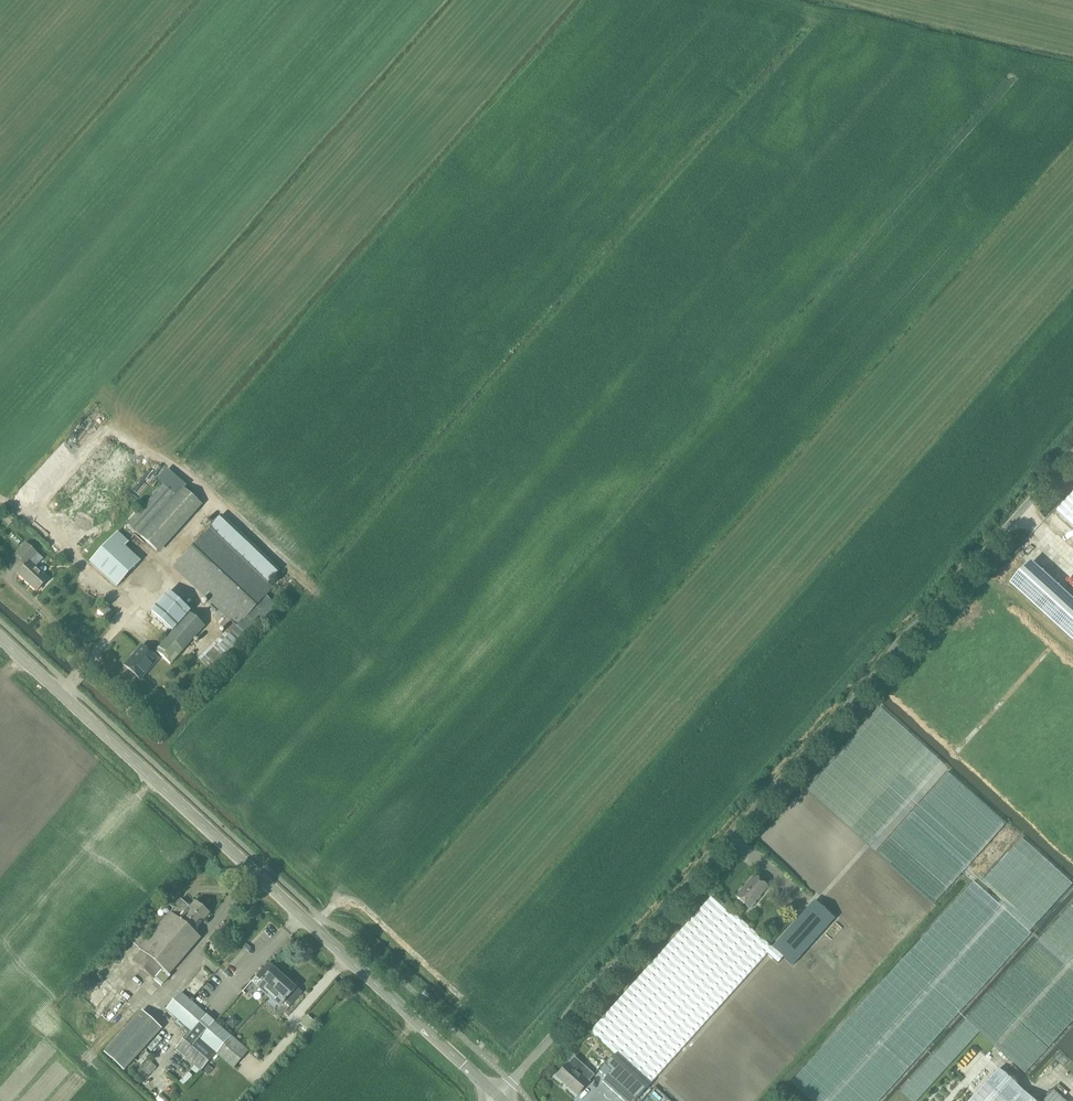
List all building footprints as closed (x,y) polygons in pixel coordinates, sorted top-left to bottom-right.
[(163,485),(127,525),(141,537),(177,498),(175,496),(163,485)] [(177,498),(141,537),(158,552),(201,504),(184,489),(177,498)] [(2,520),(9,526),(15,520),(8,513),(2,520)] [(221,516),(210,528),(174,567),(237,626),(219,646),(214,641),(199,657),(217,674),(232,658),(230,656),(277,606),(266,595),(273,588),(268,583),(281,571),(221,516)] [(118,532),(90,563),(117,587),(140,561),(124,546),(128,542),(118,532)] [(16,555),(21,560),(27,565),(18,574),(37,591),(48,579),(30,562),(37,554),(26,544),(16,555)] [(1011,583),(1072,640),(1072,597),(1033,560),(1011,583)] [(169,592),(151,613),(170,630),(173,632),(155,652),(170,665),(204,627),(189,613),(191,612),(169,592)] [(105,623),(114,612),(104,604),(95,615),(105,623)] [(158,660),(142,646),(124,665),(140,680),(158,660)] [(749,909),(768,888),(754,876),(736,897),(749,909)] [(193,932),(209,914),(195,902),(189,908),(180,900),(174,908),(175,909),(170,914),(169,913),(138,949),(140,951),(132,961),(153,980),(162,970),(169,976),(201,939),(193,932)] [(814,902),(768,955),(778,964),(784,958),(793,966),(801,957),(834,920),(814,902)] [(273,990),(283,979),(276,972),(278,970),(275,968),(273,969),(268,964),(256,977),(261,982),(258,986),(269,995),(273,990)] [(273,990),(269,995),(280,1005),(283,1003),(289,1008),(301,995),(295,989),(297,988),(294,985),(293,987),(283,979),(273,990)] [(207,1065),(217,1054),(232,1037),(225,1032),(193,1003),(181,993),(166,1010),(191,1031),(175,1049),(195,1066),(200,1071),(201,1072),(202,1071),(207,1065)] [(104,1053),(124,1071),(161,1030),(141,1012),(104,1053)] [(298,1027),(306,1034),(313,1026),(305,1018),(298,1027)] [(248,1051),(232,1037),(217,1054),(234,1068),(248,1051)] [(614,1055),(599,1071),(606,1077),(602,1082),(623,1100),(636,1100),(649,1086),(614,1055)] [(574,1057),(568,1064),(557,1076),(578,1095),(589,1083),(587,1081),(593,1074),(574,1057)] [(148,1060),(143,1066),(151,1073),(156,1067),(148,1060)] [(207,1065),(202,1071),(207,1075),(212,1070),(207,1065)] [(195,1066),(191,1070),(197,1075),(200,1071),(195,1066)] [(1000,1069),(971,1100),(1035,1100),(1000,1069)] [(659,1100),(674,1100),(657,1086),(651,1093),(659,1100)] [(1054,1090),(1044,1100),(1066,1100),(1054,1090)]
